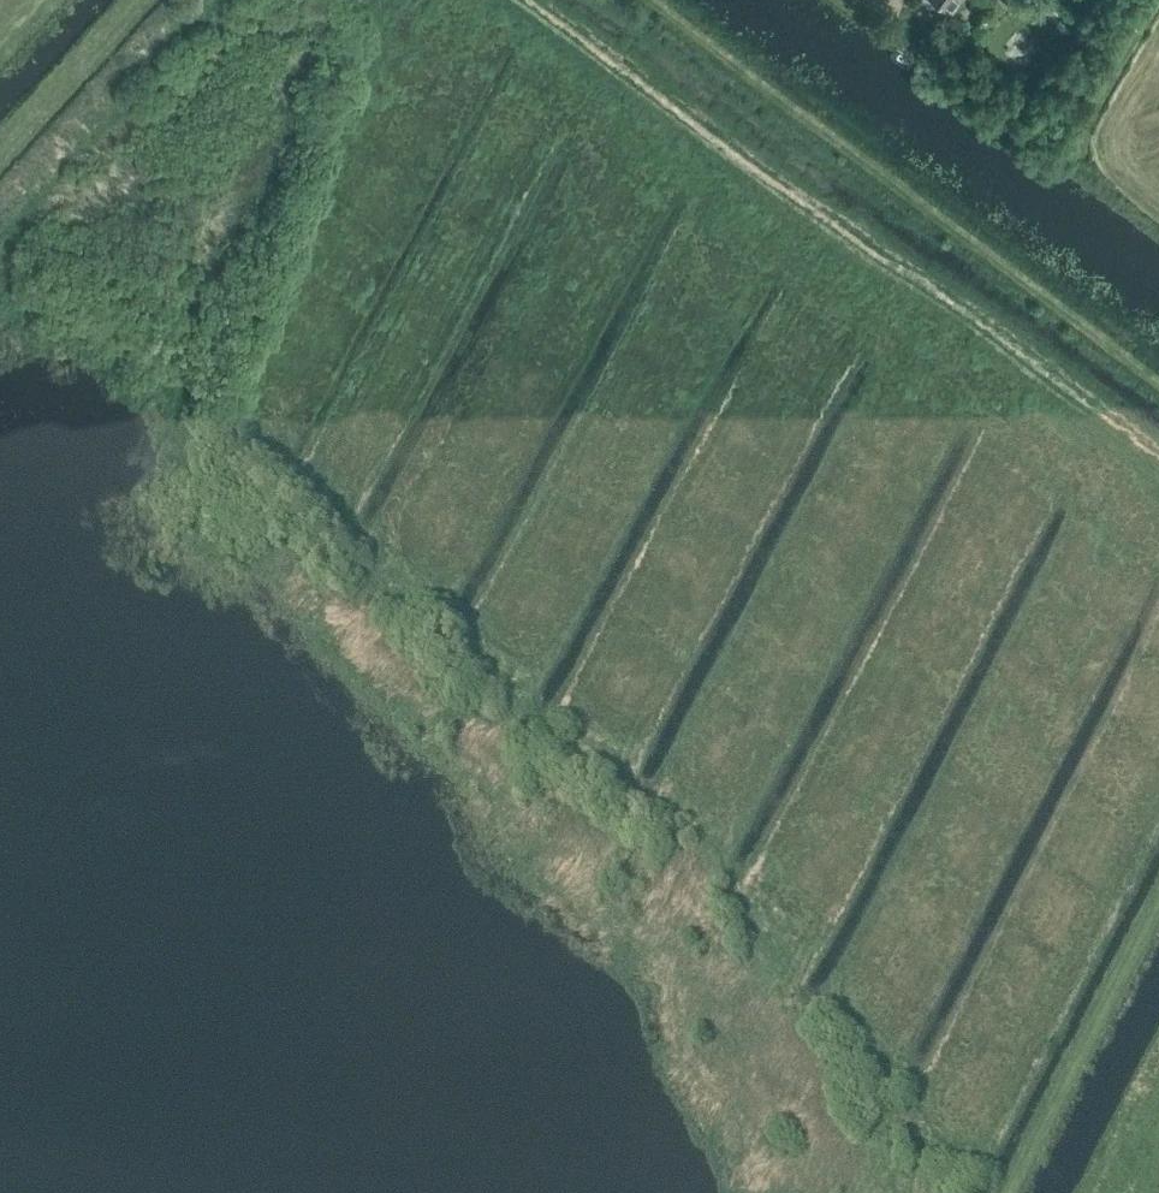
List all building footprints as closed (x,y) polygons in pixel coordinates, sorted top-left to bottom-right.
[(953,9),(960,0),(941,0),(953,9)]
